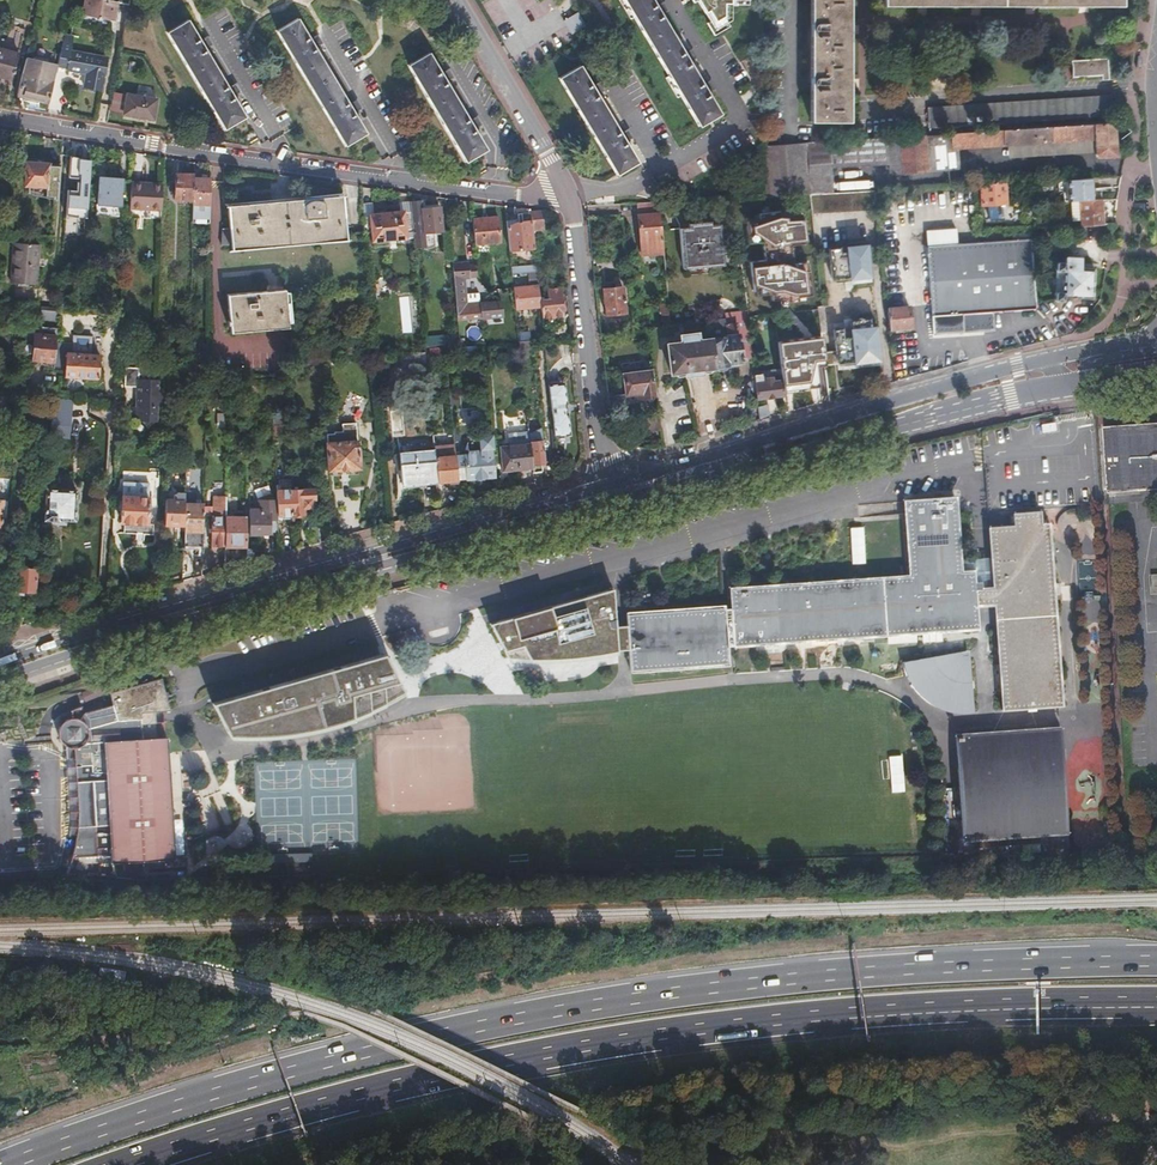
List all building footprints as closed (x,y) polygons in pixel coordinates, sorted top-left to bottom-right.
[(81,17),(113,23),(115,11),(119,12),(128,14),(131,0),(85,0),(81,17)] [(662,2),(656,6),(652,0),(625,0),(699,123),(719,111),(706,90),(713,86),(708,78),(702,82),(688,59),(694,55),(690,48),(683,52),(660,14),(667,10),(662,2)] [(713,26),(728,17),(729,0),(698,0),(713,26)] [(814,122),(848,121),(848,0),(814,0),(814,122)] [(298,19),(278,31),(343,144),(364,132),(352,111),(358,108),(353,100),(347,104),(315,48),(321,44),(316,36),(310,40),(298,19)] [(205,40),(199,43),(187,22),(167,34),(220,126),(240,114),(228,93),(233,90),(229,82),(223,85),(204,51),(209,48),(205,40)] [(64,36),(57,68),(88,74),(85,89),(102,93),(109,58),(92,55),(95,42),(64,36)] [(8,88),(16,55),(0,51),(0,86),(8,88)] [(474,128),(480,124),(476,117),(470,121),(447,81),(452,77),(448,70),(442,74),(430,53),(409,65),(466,161),(486,149),(474,128)] [(1109,58),(1073,60),(1075,68),(1075,76),(1110,74),(1109,58)] [(25,61),(16,98),(49,105),(57,68),(25,61)] [(625,140),(631,136),(626,128),(620,132),(597,93),(603,89),(599,82),(593,86),(581,66),(561,78),(617,172),(637,161),(625,140)] [(1112,97),(930,109),(931,127),(1113,115),(1112,97)] [(127,98),(123,117),(153,122),(157,104),(127,98)] [(1118,158),(1117,123),(952,133),(953,148),(1094,139),(1093,130),(1097,130),(1098,156),(1103,159),(1118,158)] [(927,172),(925,135),(889,137),(891,174),(927,172)] [(809,142),(763,144),(762,195),(809,193),(809,142)] [(72,170),(64,169),(62,193),(83,194),(85,159),(72,159),(72,170)] [(21,163),(20,186),(41,187),(43,164),(21,163)] [(189,178),(189,175),(172,175),(172,201),(188,201),(189,178)] [(95,178),(94,204),(120,204),(121,179),(95,178)] [(188,201),(188,205),(205,206),(205,178),(189,178),(188,201)] [(1095,200),(1094,178),(1060,180),(1060,188),(1068,187),(1069,201),(1095,200)] [(1008,205),(1007,183),(983,184),(984,206),(1008,205)] [(158,185),(126,184),(125,210),(145,211),(158,212),(158,185)] [(874,189),(809,193),(812,212),(877,209),(874,189)] [(408,202),(408,197),(397,198),(399,213),(401,213),(409,212),(408,202)] [(734,204),(733,197),(722,197),(723,205),(734,204)] [(1105,200),(1095,201),(1083,201),(1084,225),(1107,224),(1106,219),(1105,200)] [(227,245),(286,241),(344,236),(341,201),(284,206),(224,212),(226,228),(217,229),(217,245),(227,245)] [(412,239),(415,266),(422,265),(420,247),(418,247),(416,233),(423,232),(421,210),(421,207),(420,201),(408,202),(409,212),(412,239)] [(660,209),(654,201),(636,202),(640,254),(664,252),(662,230),(660,209)] [(366,202),(359,202),(361,219),(368,218),(367,216),(366,202)] [(421,210),(423,232),(423,235),(441,233),(438,208),(421,210)] [(760,217),(745,218),(748,241),(762,240),(764,258),(749,260),(753,294),(770,292),(770,298),(780,297),(781,302),(797,300),(797,295),(810,294),(807,261),(792,263),(790,243),(805,242),(802,212),(787,214),(787,209),(759,212),(760,217)] [(125,210),(124,220),(145,221),(145,211),(125,210)] [(532,212),(532,213),(534,231),(546,230),(544,211),(532,212)] [(401,213),(404,240),(412,239),(409,212),(401,213)] [(368,218),(361,219),(362,235),(369,234),(371,250),(387,248),(386,242),(404,240),(401,213),(399,213),(367,216),(368,218)] [(515,215),(507,216),(511,251),(536,248),(534,231),(532,213),(519,214),(519,222),(516,222),(515,215)] [(474,219),(477,250),(502,248),(499,216),(474,219)] [(662,230),(664,252),(666,270),(724,265),(720,223),(712,224),(711,221),(689,223),(689,228),(690,239),(682,240),(681,228),(662,230)] [(690,239),(689,228),(681,228),(682,240),(690,239)] [(927,231),(927,246),(959,244),(958,229),(927,231)] [(959,244),(927,246),(933,333),(948,332),(979,330),(995,329),(994,311),(1034,309),(1030,240),(959,244)] [(8,243),(6,283),(32,285),(34,245),(8,243)] [(867,248),(829,252),(833,283),(870,279),(867,248)] [(1059,262),(1059,273),(1068,273),(1067,295),(1058,294),(1058,305),(1067,306),(1067,299),(1095,300),(1096,269),(1083,268),(1083,258),(1067,257),(1067,263),(1059,262)] [(469,262),(452,263),(453,268),(457,319),(483,317),(480,292),(467,293),(465,276),(470,276),(469,264),(469,262)] [(478,263),(469,264),(470,276),(479,275),(478,263)] [(538,265),(512,268),(513,274),(538,271),(538,265)] [(1068,273),(1059,273),(1058,294),(1067,295),(1068,273)] [(894,281),(884,282),(885,293),(895,292),(894,281)] [(536,287),(515,289),(517,309),(538,307),(536,287)] [(623,287),(602,288),(604,315),(625,313),(623,287)] [(544,300),(543,300),(545,327),(561,326),(560,311),(563,311),(561,290),(543,291),(544,300)] [(227,322),(224,322),(225,328),(228,328),(228,330),(285,325),(281,291),(225,296),(227,322)] [(908,307),(887,309),(889,331),(910,329),(908,307)] [(844,332),(834,333),(837,366),(879,361),(875,325),(863,327),(862,321),(844,323),(844,332)] [(727,341),(712,342),(714,369),(717,374),(727,373),(729,369),(729,366),(743,364),(739,325),(726,326),(727,336),(727,341)] [(714,369),(712,342),(712,341),(699,342),(698,335),(681,337),(681,344),(668,346),(671,380),(702,377),(701,370),(714,369)] [(51,363),(53,339),(31,338),(29,362),(51,363)] [(781,382),(782,392),(817,388),(815,368),(825,368),(823,355),(821,338),(776,343),(781,382)] [(77,341),(76,357),(75,379),(96,381),(97,358),(90,357),(90,350),(83,341),(77,341)] [(893,344),(895,366),(914,364),(912,343),(893,344)] [(423,348),(424,354),(424,357),(445,354),(445,347),(435,347),(423,348)] [(469,347),(461,348),(462,360),(470,359),(469,347)] [(424,354),(375,359),(375,360),(376,370),(425,366),(424,357),(424,354)] [(832,354),(823,355),(825,368),(833,367),(832,354)] [(63,356),(62,372),(62,378),(75,379),(76,357),(63,356)] [(651,361),(619,365),(623,397),(632,396),(640,395),(640,400),(655,398),(651,361)] [(122,389),(135,389),(141,394),(140,403),(134,406),(128,406),(127,420),(139,421),(144,428),(149,421),(152,421),(153,405),(157,405),(157,394),(154,394),(155,383),(146,382),(147,377),(136,377),(137,371),(123,370),(122,389)] [(768,375),(752,376),(755,401),(783,397),(782,392),(781,382),(769,383),(768,375)] [(565,388),(551,389),(556,440),(570,438),(569,418),(567,418),(566,408),(567,408),(565,388)] [(70,401),(60,400),(49,399),(47,424),(49,424),(55,425),(68,426),(70,401)] [(756,409),(757,422),(768,419),(767,408),(756,409)] [(659,433),(657,418),(642,420),(644,435),(659,433)] [(1156,491),(1156,427),(1104,431),(1108,494),(1156,491)] [(507,444),(498,445),(500,472),(534,468),(531,443),(531,441),(530,431),(506,433),(507,444)] [(493,434),(467,437),(469,454),(480,453),(480,450),(490,449),(494,448),(493,434)] [(336,441),(327,442),(329,471),(357,469),(355,440),(344,441),(344,443),(336,444),(336,441)] [(531,443),(534,468),(534,472),(543,471),(542,463),(546,462),(544,442),(531,443)] [(435,458),(437,483),(451,481),(459,480),(456,455),(456,452),(455,444),(434,447),(435,458)] [(492,477),(490,449),(480,450),(480,453),(469,454),(466,454),(468,480),(492,477)] [(403,488),(438,484),(437,483),(435,458),(434,453),(400,456),(403,488)] [(456,455),(459,480),(468,480),(466,454),(456,455)] [(459,480),(451,481),(452,489),(460,489),(459,480)] [(278,491),(276,491),(276,502),(277,516),(290,515),(288,491),(288,482),(278,483),(278,491)] [(147,488),(136,488),(135,498),(132,498),(120,497),(118,523),(145,525),(147,488)] [(288,491),(290,515),(301,515),(301,507),(309,507),(309,500),(312,500),(311,490),(288,491)] [(46,491),(43,524),(55,525),(55,521),(73,522),(75,493),(46,491)] [(173,501),(163,501),(162,526),(183,526),(183,505),(184,494),(174,494),(173,501)] [(1005,710),(1066,705),(1057,595),(1062,594),(1061,582),(1055,582),(1050,521),(1041,522),(1040,511),(1010,514),(1011,524),(989,526),(994,588),(965,590),(957,496),(908,499),(913,574),(730,587),(731,608),(723,608),(723,606),(627,611),(626,626),(614,626),(612,589),(488,622),(501,649),(521,643),(526,656),(549,655),(592,653),(628,648),(633,669),(727,664),(726,647),(734,646),(734,647),(980,630),(979,606),(996,605),(1005,710)] [(210,516),(224,516),(224,506),(224,498),(210,498),(210,516)] [(258,513),(249,513),(250,537),(266,537),(266,526),(277,526),(277,516),(276,502),(267,502),(258,502),(258,513)] [(183,505),(183,526),(183,533),(201,533),(202,505),(183,505)] [(210,546),(224,546),(224,516),(210,516),(210,546)] [(224,546),(224,549),(245,549),(245,516),(224,516),(224,546)] [(864,526),(850,527),(852,563),(865,562),(864,526)] [(307,547),(319,544),(318,527),(306,528),(307,547)] [(873,534),(875,551),(882,551),(880,533),(873,534)] [(36,572),(15,571),(14,593),(35,594),(36,572)] [(390,662),(213,709),(222,739),(398,692),(390,662)] [(165,721),(163,721),(162,711),(166,711),(168,706),(160,679),(148,682),(146,679),(143,682),(140,682),(141,684),(128,688),(125,685),(123,687),(120,688),(120,690),(108,693),(111,705),(84,713),(79,720),(78,720),(78,719),(77,719),(76,719),(75,719),(74,718),(73,718),(72,718),(71,718),(70,719),(69,719),(68,719),(67,719),(66,720),(65,720),(65,721),(64,721),(63,722),(62,723),(61,724),(60,725),(60,726),(59,726),(59,727),(58,728),(58,729),(58,730),(58,731),(58,732),(58,733),(58,734),(58,735),(58,736),(58,737),(59,739),(59,740),(60,741),(61,743),(62,744),(63,744),(64,745),(65,746),(66,746),(66,747),(67,747),(68,747),(69,747),(69,748),(70,748),(71,748),(72,748),(73,748),(77,816),(76,834),(71,857),(110,853),(111,861),(175,857),(165,721)] [(1064,726),(960,736),(969,842),(1004,840),(1004,846),(1074,841),(1064,726)] [(68,833),(76,834),(77,816),(73,748),(72,748),(71,748),(70,748),(69,748),(69,747),(68,747),(67,747),(66,747),(66,746),(65,746),(68,833)] [(890,793),(903,792),(902,755),(889,755),(890,793)] [(312,851),(269,853),(269,860),(312,858),(312,851)]
